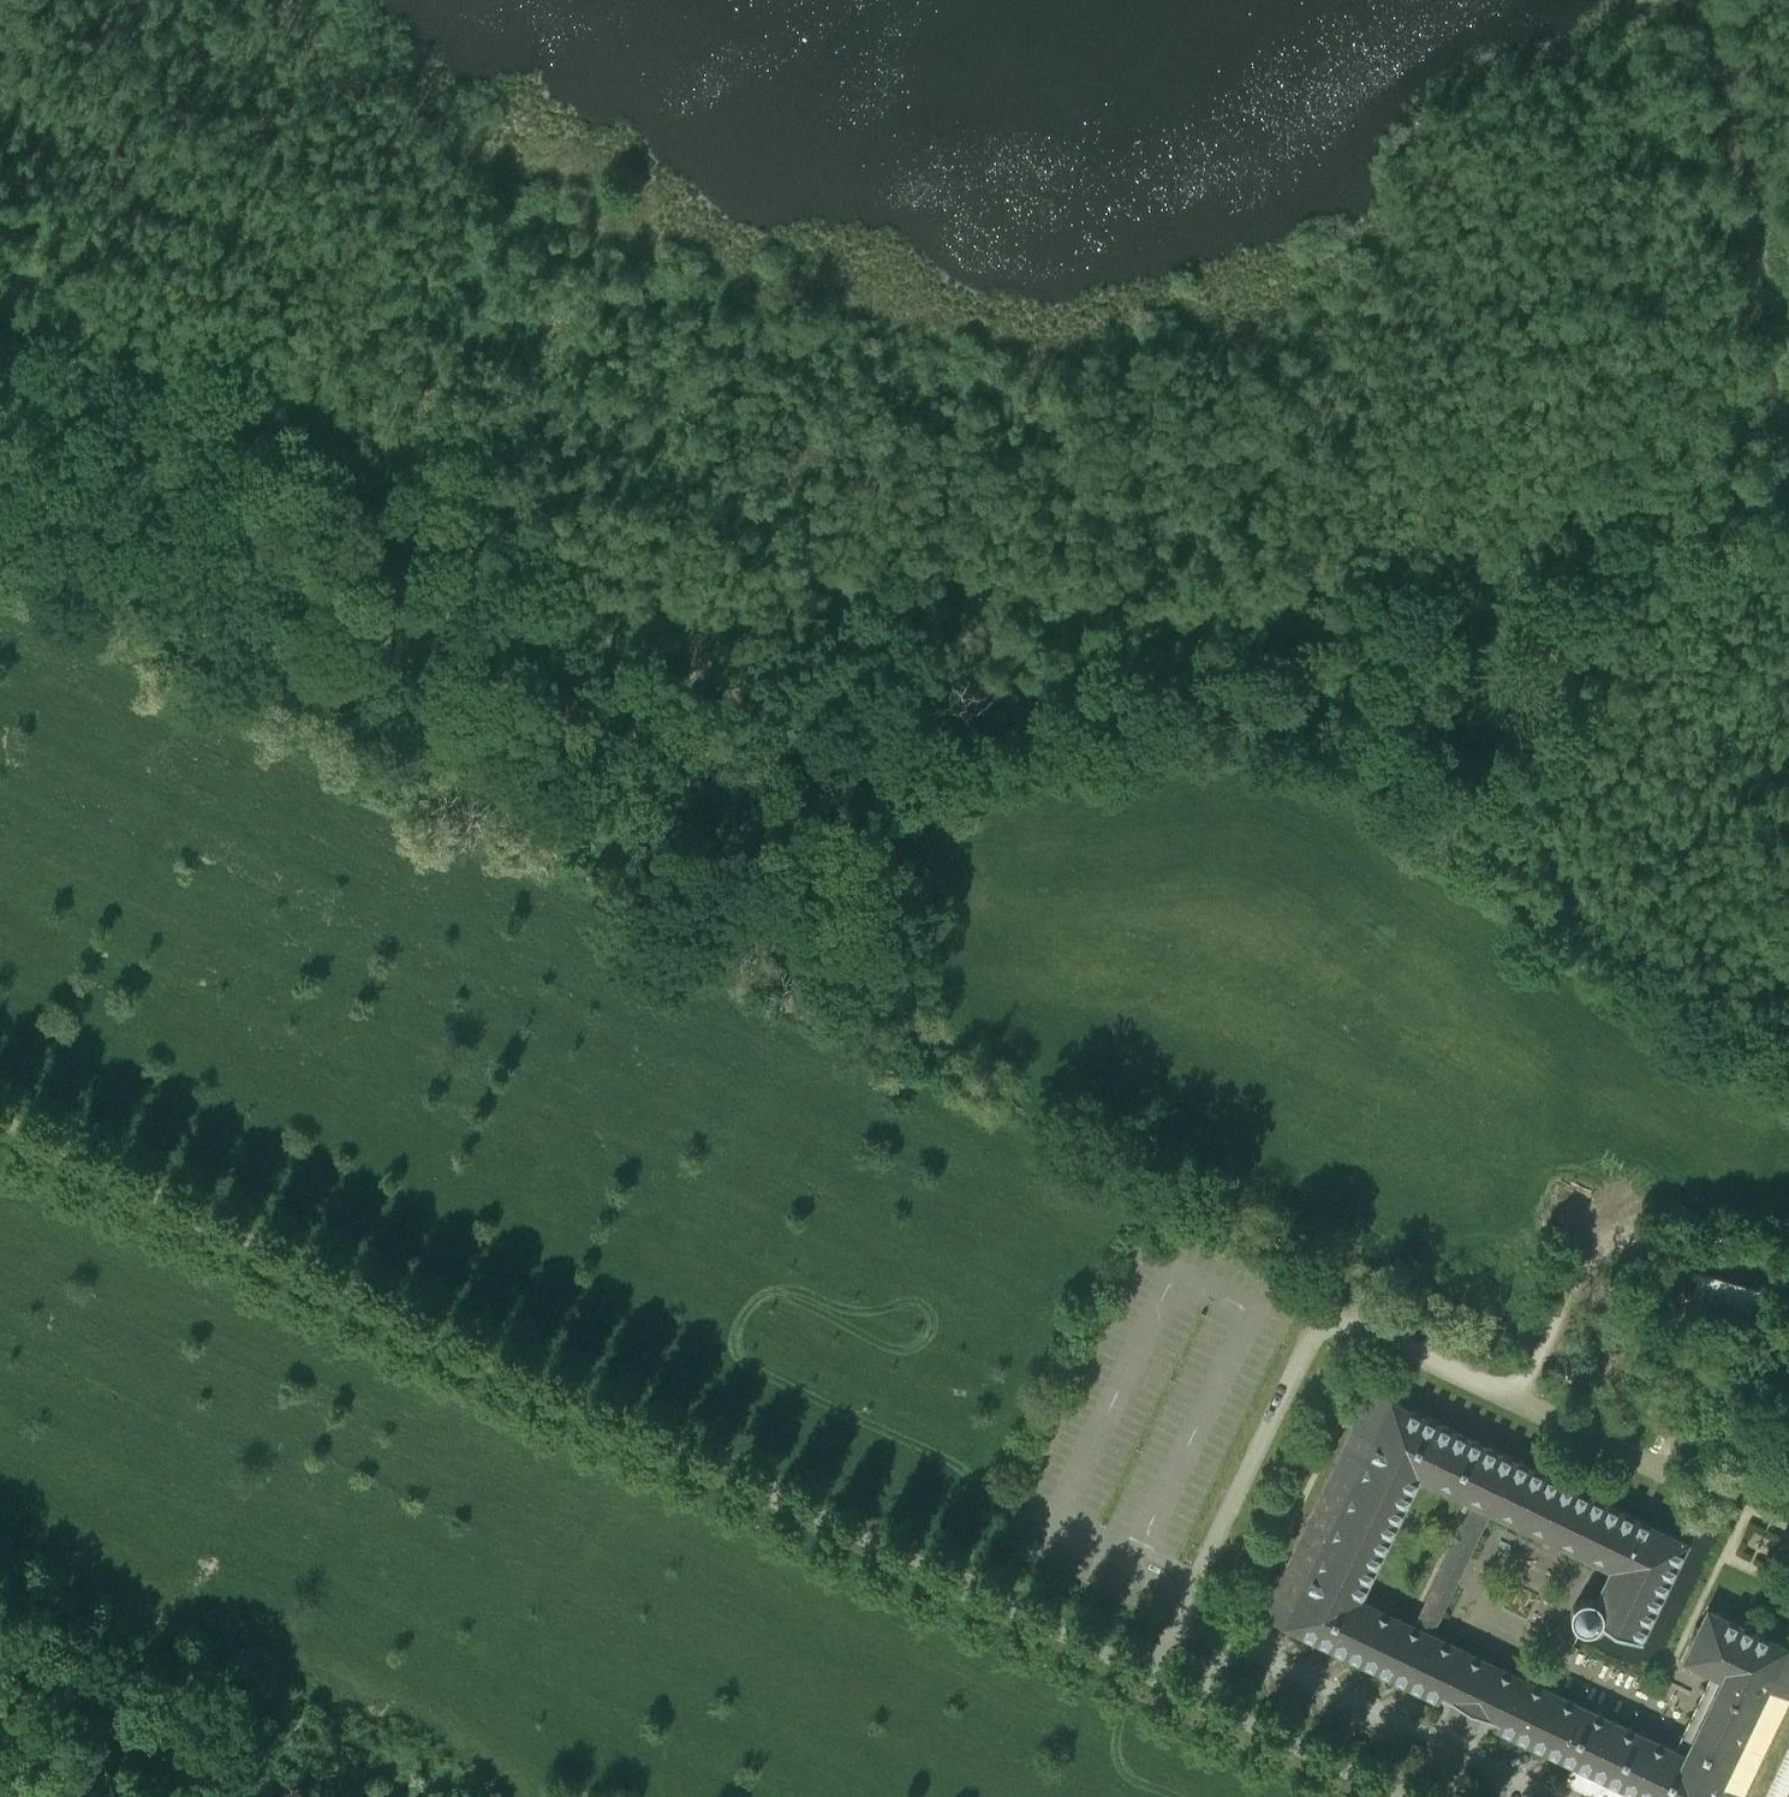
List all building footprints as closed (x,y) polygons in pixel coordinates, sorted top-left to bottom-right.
[(1688,1315),(1762,1336),(1774,1294),(1700,1273),(1688,1315)] [(1599,1623),(1600,1622),(1606,1625),(1641,1642),(1642,1639),(1640,1639),(1687,1543),(1372,1392),(1264,1616),(1438,1699),(1441,1694),(1456,1701),(1473,1666),(1473,1665),(1470,1664),(1470,1665),(1355,1609),(1360,1598),(1418,1478),(1423,1466),(1616,1559),(1611,1570),(1596,1601),(1587,1597),(1579,1598),(1572,1605),(1570,1616),(1573,1623),(1581,1629),(1590,1629),(1599,1623)] [(1423,1466),(1418,1478),(1471,1503),(1490,1512),(1611,1570),(1616,1559),(1423,1466)] [(1471,1503),(1414,1623),(1433,1632),(1490,1512),(1471,1503)] [(1414,1623),(1360,1598),(1355,1609),(1470,1665),(1470,1664),(1473,1665),(1478,1654),(1433,1632),(1414,1623)] [(1643,1796),(1765,1796),(1766,1795),(1767,1795),(1768,1792),(1767,1792),(1773,1779),(1774,1780),(1776,1777),(1774,1777),(1780,1764),(1781,1765),(1783,1762),(1782,1762),(1788,1749),(1788,1750),(1788,1749),(1788,1746),(1788,1648),(1708,1609),(1688,1650),(1726,1668),(1721,1680),(1685,1753),(1680,1765),(1503,1680),(1500,1678),(1500,1679),(1483,1714),(1499,1721),(1496,1727),(1643,1796)] [(1682,1662),(1709,1674),(1721,1680),(1726,1668),(1688,1650),(1682,1662)] [(1506,1668),(1478,1654),(1473,1665),(1473,1666),(1500,1679),(1500,1678),(1506,1668)] [(1473,1666),(1456,1701),(1483,1714),(1500,1679),(1473,1666)] [(1674,1748),(1506,1668),(1500,1678),(1503,1680),(1680,1765),(1685,1753),(1674,1748)] [(1709,1674),(1674,1748),(1685,1753),(1721,1680),(1709,1674)] [(1441,1694),(1438,1699),(1496,1727),(1499,1721),(1483,1714),(1456,1701),(1441,1694)] [(1788,1750),(1788,1749),(1782,1762),(1783,1762),(1781,1765),(1780,1764),(1774,1777),(1776,1777),(1774,1780),(1773,1779),(1767,1792),(1768,1792),(1767,1795),(1766,1795),(1765,1796),(1785,1796),(1788,1788),(1788,1749),(1788,1750)]
